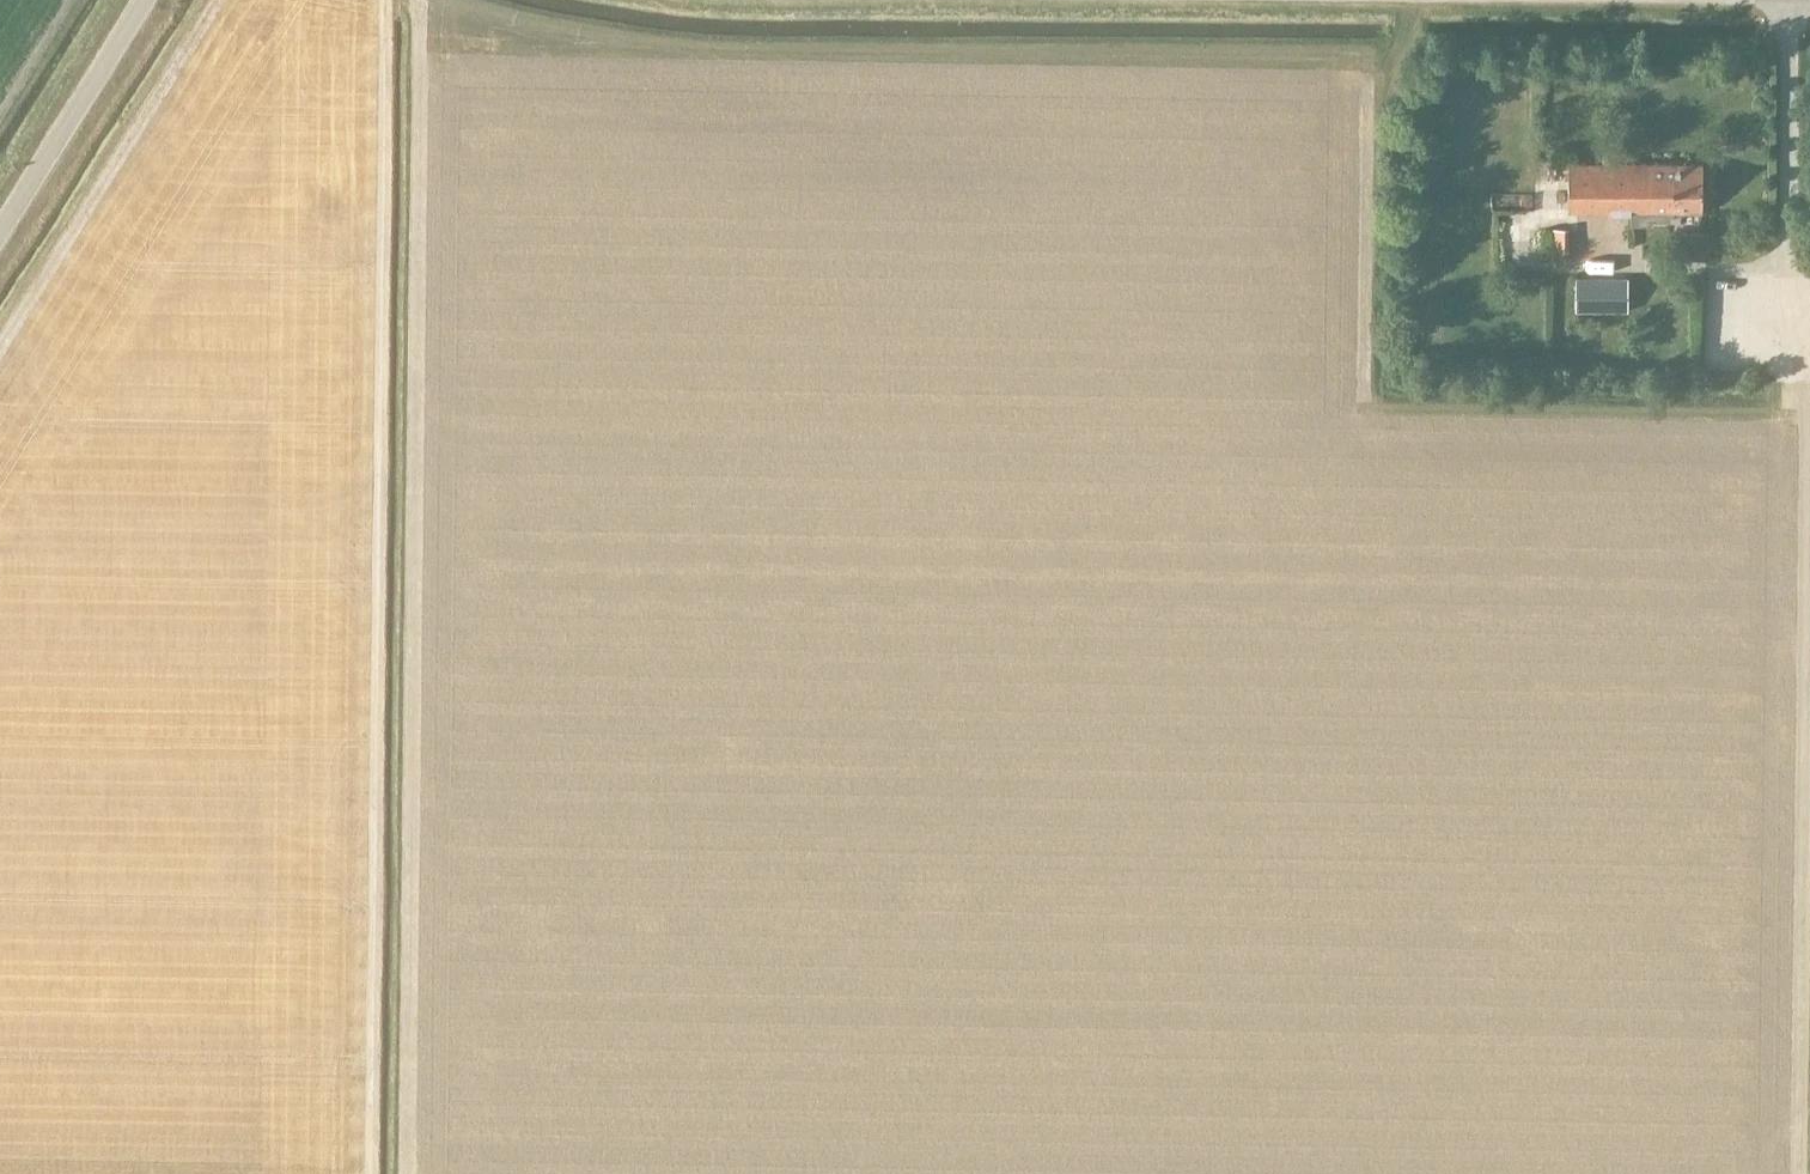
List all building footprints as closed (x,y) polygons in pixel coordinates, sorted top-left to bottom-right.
[(1629,210),(1700,210),(1700,162),(1566,162),(1566,210),(1609,210),(1609,211),(1629,211),(1629,210)] [(1565,257),(1566,233),(1543,233),(1543,256),(1565,257)] [(1574,280),(1574,309),(1626,310),(1626,280),(1574,280)]
